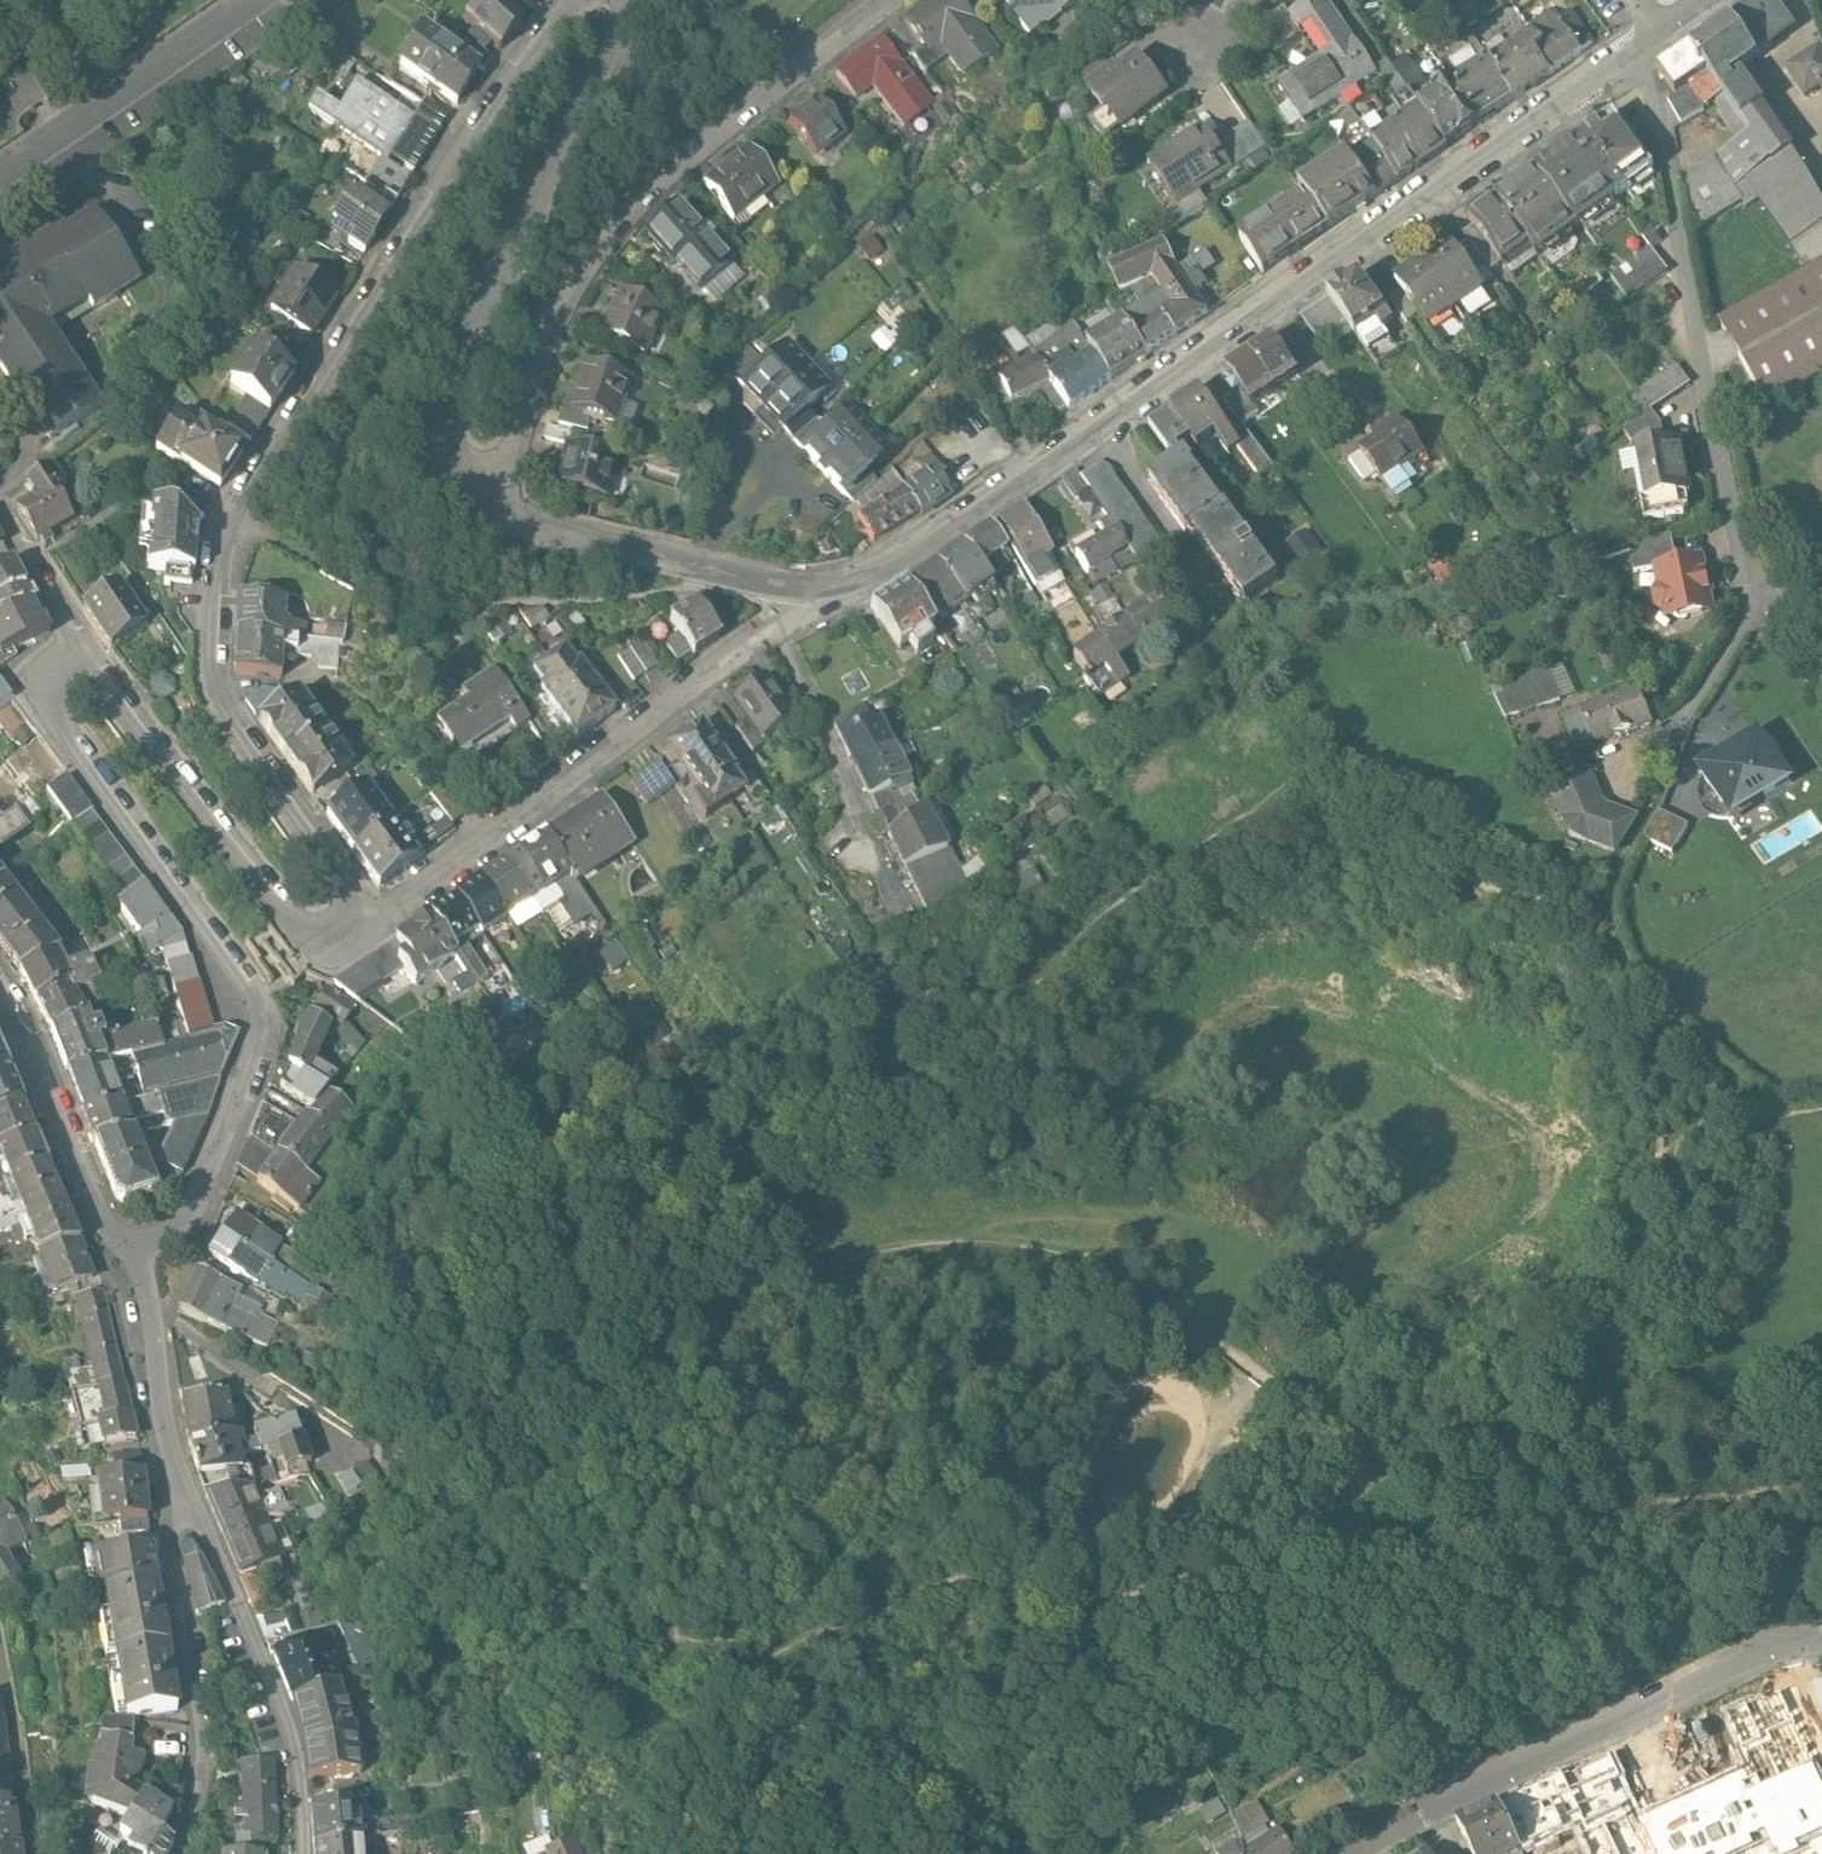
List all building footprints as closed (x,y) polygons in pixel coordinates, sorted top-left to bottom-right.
[(493,0),(486,0),(479,9),(465,26),(476,35),(468,44),(470,46),(484,57),(492,48),(500,55),(524,26),(499,5),(493,0)] [(471,3),(479,9),(486,0),(473,0),(471,3)] [(904,27),(904,28),(920,47),(920,46),(925,52),(929,57),(940,48),(944,52),(942,53),(959,75),(961,74),(963,77),(996,51),(969,17),(956,0),(939,0),(904,27)] [(969,17),(981,7),(976,0),(956,0),(969,17)] [(1068,0),(1017,0),(1021,5),(1013,12),(1030,33),(1069,2),(1068,0)] [(1324,0),(1322,0),(1293,19),(1291,21),(1302,37),(1320,65),(1293,83),(1317,119),(1378,78),(1353,41),(1352,42),(1324,0)] [(1756,61),(1773,49),(1766,40),(1790,23),(1773,0),(1763,0),(1729,23),(1756,61)] [(1275,54),(1302,37),(1291,21),(1293,19),(1286,9),(1258,28),(1275,54)] [(1536,58),(1551,79),(1582,57),(1560,25),(1553,16),(1531,32),(1533,35),(1545,52),(1536,58)] [(1560,25),(1582,57),(1593,49),(1571,17),(1560,25)] [(1756,61),(1729,23),(1659,73),(1676,98),(1690,88),(1707,76),(1720,93),(1739,80),(1736,76),(1756,61)] [(920,47),(904,28),(892,37),(912,62),(925,52),(920,46),(920,47)] [(1490,66),(1483,54),(1469,34),(1460,40),(1481,71),(1490,66)] [(1500,85),(1514,105),(1551,79),(1536,58),(1545,52),(1533,35),(1509,52),(1502,41),(1483,54),(1490,66),(1502,84),(1500,85)] [(460,60),(423,36),(400,72),(432,93),(432,111),(449,122),(468,90),(478,73),(478,72),(460,60)] [(932,108),(881,45),(838,81),(857,105),(872,92),(904,131),(932,108)] [(492,65),(484,57),(470,46),(460,60),(478,72),(478,73),(484,77),(492,65)] [(1820,51),(1787,72),(1805,100),(1821,89),(1821,55),(1820,51)] [(1400,82),(1414,72),(1401,56),(1388,64),(1400,82)] [(1168,97),(1140,62),(1116,80),(1113,76),(1090,95),(1106,116),(1091,128),(1107,147),(1126,132),(1125,130),(1168,97)] [(1446,76),(1454,88),(1462,83),(1449,63),(1441,68),(1446,76)] [(1090,95),(1113,76),(1105,66),(1081,84),(1090,95)] [(1462,83),(1454,88),(1481,128),(1493,120),(1493,119),(1514,105),(1500,85),(1502,84),(1490,66),(1481,71),(1462,83)] [(1411,98),(1447,152),(1481,129),(1481,128),(1454,88),(1446,76),(1427,88),(1417,71),(1414,72),(1400,82),(1411,98)] [(1706,111),(1724,99),(1720,93),(1707,76),(1690,88),(1706,111)] [(1739,80),(1720,93),(1724,99),(1752,138),(1715,163),(1742,203),(1746,210),(1758,201),(1792,249),(1821,227),(1821,202),(1803,169),(1793,155),(1742,81),(1739,80)] [(374,95),(357,85),(332,126),(340,131),(414,177),(449,122),(432,111),(383,81),(374,95)] [(1411,98),(1400,82),(1391,88),(1402,104),(1411,98)] [(1682,127),(1705,114),(1691,90),(1668,103),(1682,127)] [(1409,152),(1421,170),(1447,152),(1411,98),(1402,104),(1395,109),(1407,126),(1398,132),(1410,151),(1409,152)] [(845,140),(818,108),(804,120),(803,118),(789,130),(790,131),(789,132),(816,164),(845,140)] [(1366,135),(1363,131),(1351,114),(1341,121),(1356,142),(1366,135)] [(1655,173),(1614,118),(1575,146),(1616,202),(1655,173)] [(1387,168),(1399,186),(1421,170),(1409,152),(1410,151),(1398,132),(1387,140),(1375,122),(1363,131),(1366,135),(1388,167),(1387,168)] [(1222,158),(1235,176),(1269,152),(1251,126),(1226,143),(1232,151),(1222,158)] [(398,203),(414,177),(340,131),(323,159),(336,168),(385,198),(387,196),(398,203)] [(1222,158),(1205,132),(1154,166),(1179,202),(1183,208),(1200,197),(1231,175),(1232,177),(1235,176),(1222,158)] [(1354,168),(1376,200),(1377,200),(1399,186),(1387,168),(1388,167),(1366,135),(1356,142),(1366,157),(1353,166),(1354,168)] [(1616,202),(1575,146),(1536,175),(1576,231),(1616,202)] [(777,194),(748,160),(729,176),(728,175),(702,197),(733,232),(764,206),(763,205),(777,194)] [(1691,236),(1742,203),(1715,163),(1681,183),(1682,185),(1686,199),(1691,236)] [(327,181),(352,196),(377,212),(385,198),(336,168),(327,181)] [(1354,168),(1306,200),(1330,231),(1356,214),(1357,216),(1368,208),(1367,207),(1376,200),(1354,168)] [(1576,231),(1536,175),(1497,204),(1530,249),(1537,259),(1576,231)] [(377,212),(352,196),(332,229),(352,241),(348,248),(365,258),(387,221),(377,215),(378,213),(377,212)] [(387,221),(398,203),(387,196),(385,198),(377,212),(378,213),(377,215),(387,221)] [(1209,210),(1200,197),(1183,208),(1179,202),(1165,212),(1178,231),(1209,210)] [(1306,200),(1242,245),(1264,277),(1291,258),(1293,259),(1304,252),(1302,250),(1330,231),(1306,200)] [(1530,249),(1497,204),(1470,224),(1481,239),(1503,269),(1530,249)] [(65,229),(0,273),(0,311),(3,315),(0,317),(0,368),(51,443),(101,409),(45,326),(87,297),(94,307),(139,275),(97,214),(68,234),(65,229)] [(708,252),(676,219),(647,247),(701,302),(730,273),(709,251),(708,252)] [(1491,278),(1503,269),(1481,239),(1469,248),(1486,271),(1491,278)] [(871,245),(858,262),(878,278),(891,261),(871,245)] [(1120,293),(1121,296),(1154,280),(1165,297),(1188,331),(1209,317),(1196,297),(1209,289),(1199,274),(1186,282),(1177,269),(1165,246),(1110,273),(1120,293)] [(1458,256),(1452,248),(1425,269),(1456,312),(1484,292),(1475,279),(1458,256)] [(1475,279),(1486,271),(1469,248),(1458,256),(1475,279)] [(1670,275),(1652,251),(1613,280),(1631,305),(1670,275)] [(1720,326),(1769,410),(1821,380),(1821,268),(1720,326)] [(1456,312),(1425,269),(1398,288),(1403,296),(1420,319),(1429,331),(1456,312)] [(336,303),(296,278),(272,317),(311,342),(336,303)] [(1375,300),(1361,280),(1347,289),(1329,301),(1369,356),(1390,342),(1384,333),(1393,327),(1393,326),(1394,325),(1379,306),(1384,302),(1380,297),(1375,300)] [(1107,300),(1124,324),(1130,320),(1125,308),(1127,307),(1121,296),(1120,293),(1107,300)] [(1408,328),(1420,319),(1403,296),(1391,305),(1408,328)] [(1124,324),(1147,359),(1188,331),(1165,297),(1130,320),(1124,324)] [(1317,343),(1343,325),(1327,303),(1302,321),(1317,343)] [(662,324),(620,304),(599,348),(640,367),(648,348),(650,349),(662,324)] [(1074,370),(1095,356),(1089,347),(1074,324),(1075,324),(1074,322),(1062,330),(1064,332),(1048,343),(1034,354),(1038,363),(1043,372),(1067,357),(1074,370)] [(1097,355),(1115,381),(1147,359),(1124,324),(1089,347),(1095,356),(1097,355)] [(1016,361),(1028,352),(1015,332),(1002,341),(1016,361)] [(1034,354),(1048,343),(1041,333),(1025,343),(1032,356),(1034,354)] [(1281,354),(1273,342),(1250,358),(1276,394),(1289,385),(1299,378),(1286,361),(1292,357),(1287,350),(1281,354)] [(1401,356),(1390,342),(1369,356),(1379,371),(1401,356)] [(287,362),(262,347),(231,397),(269,422),(294,383),(280,374),(287,362)] [(1067,357),(1043,372),(1050,386),(1066,408),(1069,413),(1115,381),(1097,355),(1095,356),(1074,370),(1067,357)] [(744,358),(732,390),(742,401),(766,378),(746,357),(744,358)] [(1255,410),(1276,394),(1250,358),(1228,374),(1236,386),(1231,390),(1235,397),(1236,398),(1242,394),(1254,410),(1255,410)] [(806,380),(785,359),(766,378),(742,401),(762,422),(806,380)] [(1044,389),(1050,386),(1043,372),(1038,363),(992,387),(1005,409),(1044,389)] [(1691,386),(1679,370),(1641,398),(1641,399),(1650,411),(1652,414),(1691,386)] [(1306,389),(1299,378),(1289,385),(1289,388),(1295,397),(1306,389)] [(630,394),(585,380),(578,404),(571,402),(564,424),(570,426),(570,428),(613,441),(620,419),(622,420),(630,394)] [(826,401),(806,380),(762,422),(782,443),(806,420),(826,401)] [(1050,386),(1044,389),(1058,413),(1066,408),(1050,386)] [(1172,413),(1192,440),(1201,453),(1218,440),(1231,459),(1239,453),(1242,451),(1237,444),(1200,393),(1172,413)] [(1260,417),(1255,410),(1254,410),(1242,394),(1236,398),(1235,397),(1226,405),(1244,430),(1260,417)] [(1610,441),(1650,411),(1641,399),(1600,428),(1610,441)] [(250,453),(266,427),(244,412),(227,438),(250,453)] [(1172,413),(1151,429),(1171,456),(1192,440),(1172,413)] [(1659,429),(1649,416),(1624,434),(1633,448),(1659,429)] [(792,453),(816,431),(806,420),(782,443),(792,453)] [(210,443),(218,449),(222,443),(208,435),(209,433),(192,421),(188,429),(210,443)] [(866,443),(846,422),(826,441),(802,464),(822,485),(866,443)] [(188,429),(179,424),(155,462),(187,481),(210,443),(188,429)] [(1436,473),(1402,427),(1395,432),(1392,428),(1374,440),(1378,445),(1362,456),(1378,477),(1396,502),(1436,473)] [(792,453),(802,464),(826,441),(816,431),(792,453)] [(1242,451),(1239,453),(1261,484),(1275,473),(1248,436),(1237,444),(1242,451)] [(218,449),(210,443),(187,481),(193,485),(218,500),(220,502),(243,464),(218,449)] [(886,464),(866,443),(822,485),(842,506),(867,482),(886,464)] [(1691,498),(1680,445),(1654,450),(1654,452),(1639,455),(1647,504),(1641,505),(1645,526),(1684,519),(1690,510),(1687,499),(1691,498)] [(926,476),(936,468),(922,448),(909,460),(913,466),(917,463),(926,476)] [(1366,486),(1378,477),(1362,456),(1351,464),(1366,486)] [(1195,470),(1187,458),(1150,486),(1189,538),(1193,535),(1248,610),(1281,586),(1258,555),(1259,554),(1251,541),(1249,542),(1226,511),(1225,512),(1194,471),(1195,470)] [(615,472),(566,461),(561,482),(565,483),(560,507),(605,517),(615,472)] [(1081,479),(1109,520),(1130,551),(1152,583),(1167,553),(1155,547),(1158,541),(1147,536),(1150,530),(1139,524),(1142,518),(1132,513),(1134,507),(1123,501),(1126,495),(1116,490),(1118,484),(1107,479),(1110,472),(1099,466),(1081,479)] [(902,494),(903,495),(919,518),(922,522),(956,498),(936,468),(926,476),(902,494)] [(51,498),(52,498),(59,493),(47,475),(24,494),(35,509),(51,498)] [(867,482),(842,506),(852,516),(876,493),(867,482)] [(211,512),(218,500),(193,485),(186,496),(211,512)] [(903,495),(856,527),(859,532),(855,535),(860,542),(865,539),(872,550),(919,518),(903,495)] [(51,498),(35,509),(17,520),(37,552),(72,529),(52,498),(51,498)] [(1045,542),(1024,508),(998,526),(1025,571),(1035,589),(1053,579),(1042,562),(1052,555),(1045,542)] [(152,530),(141,529),(138,562),(149,563),(148,583),(164,584),(192,587),(193,587),(197,536),(196,536),(170,519),(152,518),(152,530)] [(1130,551),(1109,520),(1100,525),(1107,539),(1075,558),(1094,589),(1117,578),(1109,564),(1130,551)] [(1007,551),(991,531),(966,549),(981,570),(987,580),(1007,566),(1004,560),(1009,556),(1006,552),(1007,551)] [(1657,574),(1678,570),(1672,539),(1631,555),(1636,578),(1657,574)] [(987,580),(981,570),(966,549),(937,570),(964,607),(971,602),(976,609),(996,596),(987,580)] [(1130,551),(1109,564),(1117,578),(1138,565),(1130,551)] [(11,574),(0,554),(0,555),(0,581),(11,574)] [(1710,595),(1707,579),(1705,579),(1702,565),(1678,570),(1657,574),(1661,592),(1656,600),(1659,612),(1666,617),(1667,624),(1674,623),(1680,626),(1688,625),(1692,619),(1712,615),(1708,595),(1710,595)] [(964,607),(937,570),(910,589),(928,614),(929,613),(934,620),(943,613),(948,621),(965,609),(964,607)] [(22,593),(11,574),(0,581),(0,603),(22,593)] [(1039,606),(1023,578),(1010,585),(1026,613),(1039,606)] [(191,601),(192,587),(164,584),(163,599),(191,601)] [(1052,617),(1077,603),(1068,588),(1054,596),(1053,594),(1042,601),(1052,617)] [(29,618),(33,615),(22,593),(0,603),(0,632),(29,618)] [(934,632),(905,593),(870,619),(899,658),(908,651),(916,662),(933,650),(925,639),(934,632)] [(117,598),(83,622),(110,663),(145,638),(117,598)] [(1124,624),(1137,646),(1167,625),(1154,603),(1141,612),(1136,605),(1128,611),(1133,618),(1124,624)] [(285,615),(238,612),(236,648),(282,650),(283,636),(285,615)] [(16,673),(12,666),(32,656),(34,659),(49,647),(43,634),(38,636),(29,618),(0,632),(2,636),(0,637),(0,687),(16,673)] [(718,652),(694,618),(669,636),(678,649),(690,666),(692,670),(718,652)] [(1098,643),(1112,665),(1113,664),(1137,646),(1124,624),(1098,643)] [(522,636),(529,646),(547,634),(541,625),(517,627),(522,636)] [(493,662),(509,650),(492,627),(476,639),(493,662)] [(282,650),(303,651),(303,637),(283,636),(282,650)] [(1112,665),(1098,643),(1073,662),(1085,682),(1082,684),(1098,706),(1127,685),(1113,664),(1112,665)] [(282,650),(236,648),(234,687),(281,690),(282,663),(295,663),(295,668),(310,668),(309,651),(303,651),(282,650)] [(681,672),(690,666),(678,649),(670,655),(681,672)] [(338,652),(309,651),(310,668),(318,679),(337,679),(338,652)] [(579,676),(579,677),(588,670),(572,651),(559,660),(562,664),(564,663),(576,679),(579,676)] [(657,679),(640,655),(616,671),(632,695),(657,679)] [(548,675),(594,736),(614,722),(579,677),(579,676),(576,679),(564,663),(562,664),(548,675)] [(594,736),(548,675),(533,686),(544,702),(541,705),(575,750),(594,736)] [(438,694),(428,701),(436,711),(454,697),(444,683),(434,689),(438,694)] [(529,732),(493,683),(461,706),(467,714),(435,737),(458,769),(508,734),(514,743),(529,732)] [(1550,685),(1496,707),(1509,738),(1563,716),(1550,685)] [(781,717),(762,691),(733,712),(746,730),(762,752),(764,750),(789,731),(780,718),(781,717)] [(283,706),(280,702),(264,701),(244,715),(254,728),(272,716),(271,715),(283,706)] [(11,716),(0,702),(0,724),(11,716)] [(325,741),(298,705),(288,713),(283,706),(271,715),(272,716),(276,722),(259,734),(286,770),(325,741)] [(1654,740),(1640,705),(1565,735),(1578,769),(1621,752),(1623,756),(1632,752),(1630,749),(1654,740)] [(838,746),(870,731),(862,714),(831,733),(838,746)] [(766,752),(764,750),(762,752),(746,730),(735,738),(752,762),(766,752)] [(885,760),(870,731),(838,746),(869,808),(888,799),(873,766),(885,760)] [(683,749),(728,812),(743,802),(744,801),(737,791),(733,785),(734,784),(701,736),(683,749)] [(352,777),(325,741),(286,770),(312,806),(352,777)] [(728,812),(683,749),(666,760),(698,807),(693,811),(705,829),(728,812)] [(1703,787),(1735,835),(1766,814),(1767,814),(1791,798),(1759,750),(1703,787)] [(873,766),(888,799),(891,805),(909,796),(911,795),(892,757),(885,760),(873,766)] [(675,795),(658,771),(630,791),(647,815),(675,795)] [(737,791),(744,801),(743,802),(754,817),(768,808),(749,782),(737,791)] [(72,837),(92,822),(93,821),(67,788),(46,805),(72,837)] [(459,790),(434,809),(452,833),(477,813),(459,790)] [(392,832),(365,796),(326,825),(353,861),(392,832)] [(912,802),(909,796),(891,805),(888,799),(869,808),(876,823),(866,828),(879,849),(902,831),(903,833),(919,820),(911,806),(912,802)] [(1572,832),(1575,839),(1601,829),(1605,827),(1593,798),(1563,810),(1572,832)] [(546,845),(571,884),(628,844),(601,807),(546,845)] [(945,836),(929,813),(919,820),(903,833),(886,846),(904,882),(945,862),(945,861),(935,843),(945,836)] [(71,838),(122,904),(143,887),(92,822),(72,837),(71,838)] [(3,860),(29,840),(16,823),(0,835),(0,860),(3,860)] [(1564,835),(1576,862),(1618,877),(1638,842),(1601,829),(1575,839),(1572,832),(1564,835)] [(392,832),(353,861),(379,896),(424,862),(404,836),(398,840),(392,832)] [(1676,878),(1691,848),(1662,833),(1647,863),(1676,878)] [(506,871),(507,873),(531,910),(531,911),(552,896),(560,908),(558,910),(575,934),(596,921),(571,884),(546,845),(541,838),(536,841),(532,844),(513,858),(517,863),(506,871)] [(945,862),(904,882),(926,929),(967,902),(948,860),(945,861),(945,862)] [(481,889),(506,926),(531,910),(507,873),(481,889)] [(156,929),(169,923),(144,888),(120,908),(141,937),(156,929)] [(457,907),(481,943),(506,926),(481,889),(457,907)] [(55,963),(59,959),(2,891),(0,893),(0,957),(19,980),(20,982),(55,963)] [(430,925),(455,962),(466,979),(478,971),(467,953),(481,943),(457,907),(430,925)] [(190,1040),(213,1032),(200,984),(198,985),(191,961),(188,962),(182,940),(169,923),(156,929),(190,1040)] [(455,962),(430,925),(396,948),(405,962),(398,966),(403,973),(415,991),(444,972),(443,970),(455,962)] [(405,962),(396,948),(332,992),(353,1008),(403,973),(398,966),(405,962)] [(74,998),(100,985),(90,968),(63,978),(55,963),(20,982),(37,1013),(72,993),(74,998)] [(138,978),(123,984),(130,1008),(146,1002),(138,978)] [(53,1042),(89,1022),(82,1012),(116,996),(109,981),(100,985),(74,998),(72,993),(37,1013),(53,1042)] [(460,1002),(475,993),(468,982),(454,990),(460,1002)] [(355,1014),(327,995),(313,1014),(342,1032),(345,1028),(355,1014)] [(379,1033),(384,1036),(388,1030),(370,1018),(363,1028),(376,1037),(379,1033)] [(331,1030),(311,1020),(288,1072),(307,1082),(313,1070),(331,1030)] [(92,1031),(89,1022),(53,1042),(68,1080),(132,1060),(162,1050),(162,1048),(156,1028),(108,1043),(101,1054),(98,1044),(105,1041),(100,1028),(92,1031)] [(162,1050),(132,1060),(144,1102),(159,1097),(221,1079),(223,1075),(240,1034),(225,1029),(213,1032),(190,1040),(162,1048),(162,1050)] [(123,1108),(144,1102),(132,1060),(68,1080),(83,1121),(122,1107),(123,1108)] [(9,1083),(0,1063),(0,1087),(9,1083)] [(313,1070),(307,1082),(288,1072),(280,1091),(289,1095),(314,1109),(315,1110),(325,1097),(327,1094),(336,1084),(313,1070)] [(221,1079),(159,1097),(164,1114),(168,1129),(174,1127),(206,1120),(208,1121),(221,1079)] [(22,1118),(9,1083),(0,1087),(0,1127),(22,1118)] [(314,1109),(289,1095),(285,1102),(306,1114),(314,1109)] [(94,1149),(134,1137),(129,1124),(138,1123),(164,1114),(159,1097),(144,1102),(123,1108),(122,1107),(83,1121),(94,1149)] [(279,1158),(303,1176),(351,1112),(330,1098),(309,1121),(307,1119),(279,1158)] [(273,1153),(295,1123),(262,1104),(249,1137),(253,1140),(273,1153)] [(35,1146),(22,1118),(0,1127),(0,1159),(35,1146)] [(181,1179),(208,1121),(206,1120),(174,1127),(157,1165),(148,1169),(158,1193),(171,1188),(181,1179)] [(148,1169),(143,1156),(153,1152),(146,1134),(134,1137),(94,1149),(115,1203),(125,1207),(126,1207),(158,1194),(158,1193),(148,1169)] [(260,1182),(279,1157),(273,1153),(253,1140),(237,1169),(260,1182)] [(48,1174),(35,1146),(0,1159),(0,1175),(1,1174),(8,1189),(48,1174)] [(303,1176),(279,1158),(279,1157),(260,1182),(258,1186),(298,1216),(319,1188),(303,1176)] [(25,1231),(64,1216),(48,1174),(8,1189),(20,1220),(25,1231)] [(393,1215),(403,1205),(392,1195),(381,1205),(393,1215)] [(80,1250),(64,1216),(25,1231),(32,1247),(0,1259),(0,1279),(39,1265),(80,1250)] [(25,1231),(20,1220),(10,1225),(8,1218),(3,1220),(1,1217),(0,1217),(0,1240),(25,1231)] [(222,1239),(269,1268),(290,1283),(302,1265),(236,1220),(222,1239)] [(269,1268),(222,1239),(209,1257),(284,1304),(285,1302),(304,1312),(313,1298),(290,1283),(269,1268)] [(39,1265),(52,1301),(93,1286),(80,1250),(39,1265)] [(330,1271),(337,1275),(346,1265),(336,1255),(326,1265),(330,1271)] [(242,1294),(199,1274),(179,1315),(267,1356),(278,1331),(256,1321),(254,1327),(232,1317),(242,1294)] [(98,1395),(123,1389),(103,1300),(78,1306),(94,1376),(98,1395)] [(332,1311),(341,1318),(349,1308),(340,1301),(332,1311)] [(303,1364),(302,1375),(324,1383),(326,1371),(303,1364)] [(72,1401),(98,1395),(94,1376),(66,1383),(72,1401)] [(81,1439),(99,1435),(104,1453),(137,1446),(123,1389),(98,1395),(72,1401),(81,1439)] [(189,1449),(234,1441),(233,1434),(227,1398),(182,1405),(189,1449)] [(252,1429),(233,1434),(234,1441),(239,1441),(253,1437),(278,1427),(266,1416),(252,1429)] [(278,1427),(253,1437),(261,1457),(266,1456),(269,1465),(281,1460),(286,1476),(311,1467),(306,1455),(312,1453),(306,1436),(300,1438),(294,1422),(278,1427)] [(239,1441),(234,1441),(189,1449),(199,1482),(206,1500),(248,1493),(254,1491),(249,1473),(241,1474),(238,1462),(261,1457),(253,1437),(239,1441)] [(109,1465),(110,1474),(111,1489),(141,1486),(139,1462),(109,1465)] [(110,1474),(97,1475),(104,1533),(120,1531),(146,1528),(141,1486),(111,1489),(110,1474)] [(250,1493),(248,1493),(206,1500),(223,1542),(263,1525),(250,1493)] [(10,1529),(30,1519),(26,1510),(13,1517),(3,1498),(0,1500),(0,1535),(10,1529)] [(0,1599),(24,1584),(6,1553),(26,1543),(24,1540),(28,1538),(34,1538),(38,1536),(30,1519),(10,1529),(0,1535),(0,1598),(0,1599)] [(281,1567),(263,1525),(223,1542),(240,1584),(256,1577),(281,1567)] [(148,1543),(146,1528),(120,1531),(122,1546),(148,1543)] [(152,1556),(149,1542),(122,1547),(124,1561),(152,1556)] [(201,1568),(191,1553),(180,1555),(197,1620),(223,1610),(214,1589),(201,1568)] [(109,1600),(157,1591),(155,1579),(156,1578),(152,1556),(124,1561),(94,1566),(101,1601),(109,1600)] [(269,1610),(256,1577),(240,1584),(253,1616),(269,1610)] [(157,1591),(109,1600),(120,1663),(168,1654),(157,1591)] [(285,1615),(256,1624),(267,1650),(295,1641),(285,1615)] [(272,1664),(289,1657),(289,1655),(295,1653),(292,1644),(267,1651),(272,1664)] [(291,1710),(336,1692),(320,1650),(304,1656),(302,1650),(295,1653),(289,1655),(289,1657),(291,1661),(274,1668),(291,1710)] [(168,1654),(120,1663),(129,1723),(135,1722),(179,1715),(168,1654)] [(8,1749),(4,1711),(0,1692),(0,1750),(8,1749)] [(361,1780),(356,1748),(347,1711),(342,1712),(336,1692),(291,1710),(291,1711),(305,1759),(308,1788),(337,1783),(361,1780)] [(101,1727),(98,1746),(132,1751),(135,1722),(129,1723),(101,1727)] [(133,1760),(134,1752),(132,1751),(98,1746),(94,1774),(91,1773),(87,1797),(90,1798),(89,1808),(115,1816),(122,1799),(137,1807),(143,1797),(151,1784),(143,1779),(146,1761),(133,1760)] [(14,1798),(8,1749),(0,1750),(0,1799),(14,1798)] [(244,1787),(274,1786),(273,1771),(244,1773),(244,1787)] [(528,1775),(530,1789),(542,1787),(540,1773),(528,1775)] [(337,1783),(308,1788),(309,1806),(340,1800),(337,1783)] [(241,1787),(241,1788),(245,1788),(245,1807),(242,1807),(242,1827),(246,1827),(246,1847),(237,1847),(236,1853),(265,1853),(265,1846),(278,1846),(276,1826),(278,1825),(279,1824),(279,1823),(280,1821),(280,1819),(280,1818),(279,1816),(278,1814),(277,1813),(275,1812),(274,1812),(272,1812),(272,1804),(275,1804),(274,1786),(244,1787),(241,1787)] [(173,1845),(168,1842),(159,1837),(169,1821),(173,1815),(143,1797),(137,1807),(129,1820),(120,1835),(133,1843),(129,1851),(134,1853),(169,1853),(173,1845)] [(20,1846),(14,1798),(0,1799),(0,1847),(20,1846)] [(115,1816),(129,1820),(137,1807),(122,1799),(115,1816)] [(1458,1823),(1473,1853),(1516,1853),(1521,1852),(1497,1803),(1458,1823)] [(325,1813),(326,1819),(336,1818),(335,1808),(325,1813)] [(314,1853),(343,1853),(362,1850),(361,1833),(359,1816),(336,1818),(326,1819),(310,1821),(314,1853)] [(159,1837),(168,1842),(175,1824),(169,1821),(159,1837)] [(361,1833),(362,1850),(393,1844),(390,1829),(361,1833)] [(1243,1845),(1244,1848),(1246,1853),(1294,1853),(1283,1834),(1273,1841),(1266,1830),(1243,1845)] [(129,1851),(100,1835),(94,1845),(109,1853),(134,1853),(129,1851)] [(92,1842),(76,1842),(77,1853),(91,1853),(92,1842)] [(20,1846),(0,1847),(0,1853),(21,1853),(20,1846)]
